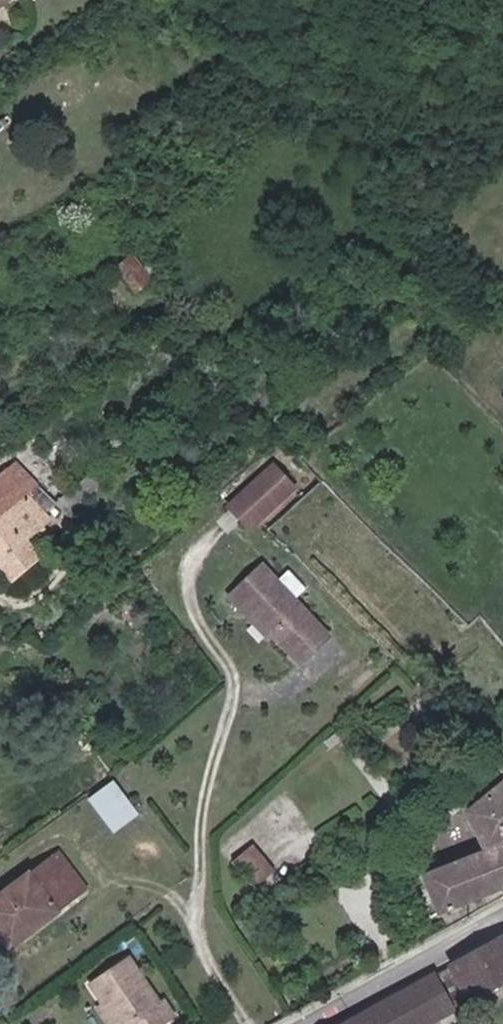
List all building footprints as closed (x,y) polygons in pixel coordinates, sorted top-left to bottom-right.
[(117,263),(136,290),(155,277),(137,250),(117,263)] [(26,490),(34,483),(14,460),(0,472),(0,511),(26,490)] [(273,463),(229,505),(250,527),(294,485),(273,463)] [(38,558),(25,542),(52,520),(26,490),(0,511),(0,572),(9,583),(38,558)] [(262,566),(228,597),(241,612),(245,608),(297,664),(327,637),(262,566)] [(463,807),(479,845),(421,871),(439,913),(502,888),(502,773),(463,807)] [(115,831),(141,811),(114,776),(88,796),(115,831)] [(273,867),(257,846),(235,861),(251,883),(273,867)] [(57,853),(0,892),(0,931),(8,942),(53,911),(50,907),(80,887),(57,853)] [(450,958),(471,993),(502,974),(502,928),(450,958)] [(137,1023),(165,1023),(175,1017),(166,1004),(163,1007),(122,952),(87,977),(97,990),(94,993),(115,1021),(128,1012),(137,1023)] [(452,1003),(432,967),(333,1023),(415,1023),(452,1003)] [(128,1012),(115,1021),(117,1023),(137,1023),(128,1012)]
